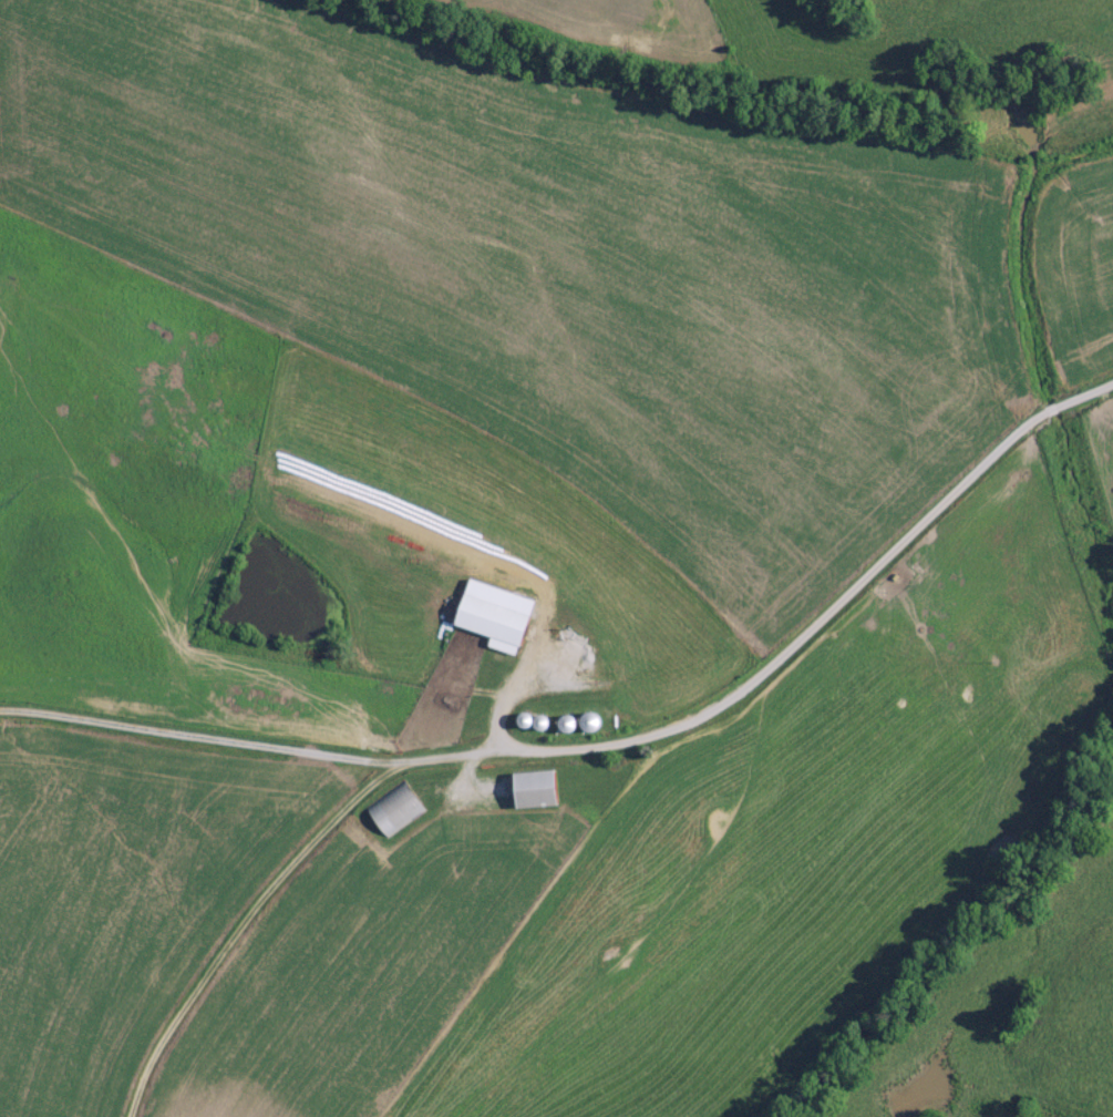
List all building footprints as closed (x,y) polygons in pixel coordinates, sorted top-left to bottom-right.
[(541,599),(475,579),(461,625),(496,636),(493,647),(523,656),(541,599)] [(522,773),(523,808),(565,806),(564,771),(522,773)] [(430,813),(413,780),(383,795),(387,804),(376,809),(388,834),(430,813)]
